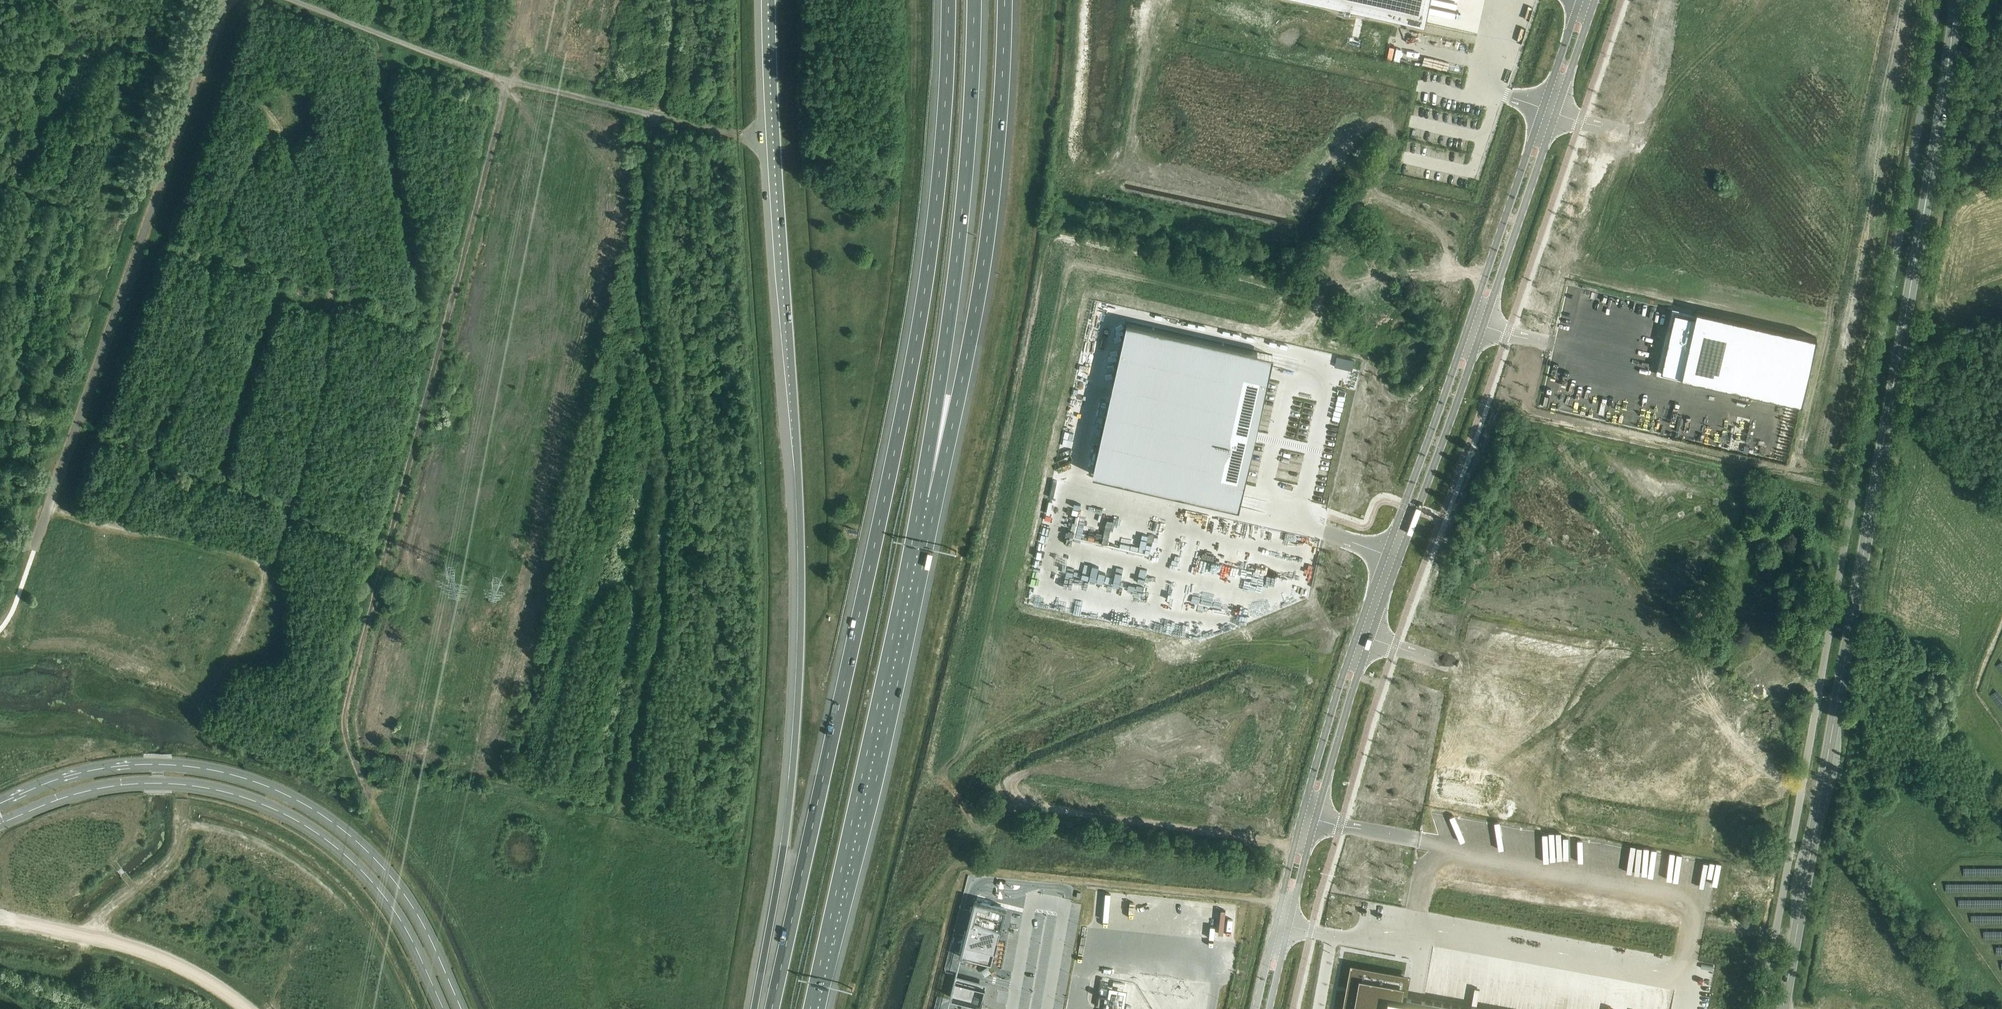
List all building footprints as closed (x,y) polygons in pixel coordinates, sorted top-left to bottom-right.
[(1367,11),(1425,23),(1430,0),(1316,0),(1367,11)] [(1664,352),(1659,373),(1671,375),(1671,374),(1672,374),(1681,376),(1682,376),(1802,403),(1817,337),(1697,310),(1695,316),(1694,316),(1686,314),(1684,314),(1676,312),(1675,312),(1674,313),(1675,313),(1673,321),(1672,323),(1673,323),(1671,331),(1670,331),(1670,333),(1669,341),(1668,341),(1668,342),(1666,351),(1666,352),(1664,352)] [(1127,322),(1093,475),(1223,504),(1228,480),(1244,483),(1267,380),(1251,376),(1257,352),(1127,322)] [(1671,660),(1668,664),(1677,672),(1680,669),(1671,660)] [(1751,776),(1752,770),(1719,732),(1706,744),(1704,741),(1693,738),(1690,747),(1671,764),(1668,776),(1663,774),(1654,782),(1662,784),(1658,788),(1657,792),(1662,799),(1661,803),(1654,801),(1652,803),(1657,807),(1660,805),(1667,807),(1684,826),(1689,822),(1696,824),(1751,776)] [(1694,856),(1693,837),(1683,837),(1684,857),(1694,856)] [(993,961),(1006,909),(976,901),(974,906),(972,905),(971,910),(973,911),(968,930),(966,929),(960,952),(962,953),(961,957),(973,960),(993,961)] [(1421,1002),(1406,999),(1406,996),(1400,995),(1404,976),(1352,967),(1344,1008),(1462,1008),(1421,1002)] [(981,1005),(986,987),(956,979),(951,998),(981,1005)] [(1104,1008),(1123,1008),(1126,993),(1108,990),(1104,1008)] [(1852,1001),(1833,998),(1832,1008),(1850,1008),(1852,1001)]
